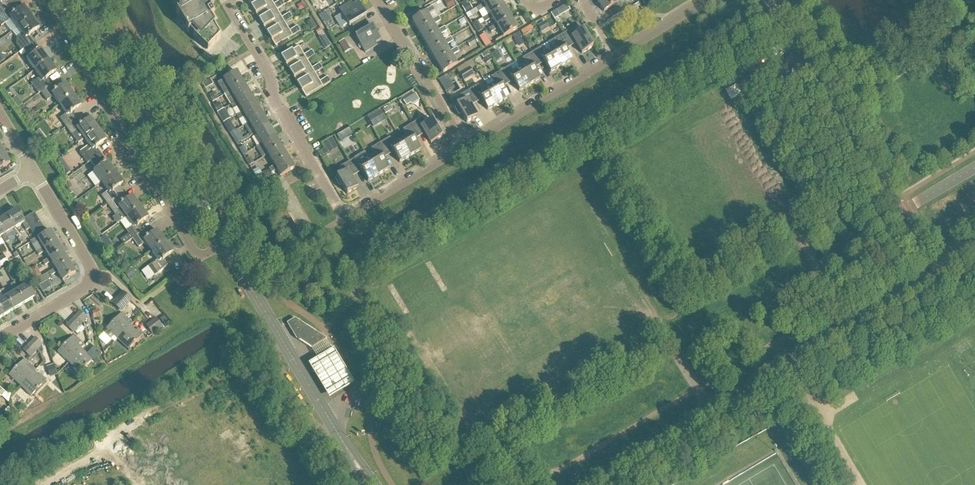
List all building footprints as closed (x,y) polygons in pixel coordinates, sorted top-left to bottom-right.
[(9,8),(5,2),(8,0),(0,0),(0,15),(9,8)] [(196,0),(173,0),(177,14),(176,14),(188,35),(189,34),(206,51),(219,38),(209,22),(213,19),(214,19),(203,0),(201,0),(197,2),(196,0)] [(270,0),(265,0),(252,8),(260,21),(277,11),(285,6),(281,1),(274,6),(270,0)] [(452,7),(449,0),(443,3),(445,10),(452,7)] [(499,0),(496,0),(485,7),(484,5),(477,9),(479,13),(486,9),(490,15),(491,17),(505,9),(499,0)] [(615,0),(602,0),(598,3),(604,13),(618,5),(615,0)] [(298,7),(301,12),(307,9),(304,3),(298,7)] [(367,24),(364,18),(366,17),(358,4),(353,7),(351,4),(339,11),(349,27),(351,26),(354,31),(367,24)] [(465,14),(472,10),(469,4),(462,8),(465,14)] [(566,6),(556,12),(560,18),(570,12),(566,6)] [(31,19),(23,8),(14,15),(9,8),(0,15),(0,25),(2,27),(11,20),(18,29),(31,19)] [(332,8),(326,12),(331,19),(337,15),(332,8)] [(412,22),(418,32),(433,24),(431,22),(428,16),(435,12),(432,8),(425,12),(426,14),(412,22)] [(609,14),(612,19),(621,14),(618,8),(609,14)] [(511,19),(505,9),(491,17),(490,15),(483,19),(485,24),(492,19),(496,26),(497,28),(511,19)] [(282,19),(277,11),(260,21),(268,35),(285,24),(292,19),(289,14),(282,19)] [(325,14),(320,17),(324,23),(329,20),(325,14)] [(438,18),(431,22),(433,24),(418,32),(425,43),(439,34),(438,32),(434,26),(441,22),(438,18)] [(39,30),(31,19),(18,29),(22,35),(17,39),(16,46),(21,53),(24,50),(34,43),(30,36),(39,30)] [(517,30),(511,19),(497,28),(496,26),(489,30),(491,34),(498,30),(503,38),(517,30)] [(311,31),(317,28),(312,21),(306,24),(311,31)] [(477,34),(483,31),(478,22),(472,25),(477,34)] [(541,34),(549,29),(545,22),(537,27),(541,34)] [(289,32),(285,24),(268,35),(276,48),(276,47),(300,33),(297,27),(289,32)] [(375,44),(380,41),(372,28),(370,29),(367,24),(354,31),(357,37),(355,38),(365,54),(377,47),(375,44)] [(445,28),(438,32),(439,34),(425,43),(431,53),(445,45),(444,43),(440,36),(447,32),(445,28)] [(593,49),(587,39),(589,38),(585,31),(583,32),(582,31),(576,35),(572,30),(563,35),(569,46),(574,43),(582,55),(593,49)] [(486,49),(491,46),(484,35),(479,38),(486,49)] [(564,49),(569,46),(563,35),(554,41),(557,46),(551,50),(561,68),(572,61),(564,49)] [(451,39),(444,43),(445,45),(431,53),(437,63),(451,55),(450,53),(446,47),(453,43),(451,39)] [(518,49),(524,45),(520,39),(514,42),(518,49)] [(345,55),(350,51),(344,41),(338,44),(345,55)] [(41,51),(34,43),(24,50),(30,59),(27,61),(35,72),(49,61),(41,51)] [(299,48),(282,58),(290,72),(307,61),(315,57),(312,52),(304,56),(299,48)] [(561,68),(551,50),(544,54),(541,48),(531,54),(538,65),(543,62),(550,74),(561,68)] [(452,57),(459,53),(457,49),(450,53),(451,55),(437,63),(443,74),(457,66),(452,57)] [(495,63),(502,59),(497,52),(490,56),(495,63)] [(540,80),(533,68),(538,65),(531,54),(522,59),(526,65),(519,69),(529,86),(540,80)] [(486,65),(491,61),(488,56),(483,60),(486,65)] [(57,72),(49,61),(35,72),(40,78),(31,85),(39,95),(41,93),(52,85),(47,79),(57,72)] [(312,69),(307,61),(290,72),(298,85),(315,75),(323,70),(320,65),(312,69)] [(529,86),(519,69),(513,73),(509,67),(500,73),(507,83),(512,80),(519,93),(529,86)] [(469,68),(458,74),(464,83),(474,77),(469,68)] [(341,78),(346,75),(343,69),(337,73),(341,78)] [(223,81),(230,92),(243,84),(237,73),(223,81)] [(509,99),(501,86),(507,83),(500,73),(491,78),(494,84),(488,88),(498,105),(509,99)] [(320,83),(315,75),(298,85),(306,99),(307,99),(306,98),(331,83),(327,78),(320,83)] [(453,88),(447,76),(436,81),(442,94),(453,88)] [(236,103),(250,95),(243,84),(230,92),(230,93),(224,96),(226,100),(232,97),(236,103)] [(60,106),(74,96),(66,85),(57,92),(52,85),(41,93),(47,102),(54,98),(60,106)] [(498,105),(488,88),(481,91),(478,86),(469,91),(475,102),(480,99),(487,111),(498,105)] [(477,117),(470,105),(475,102),(469,91),(459,97),(463,103),(456,107),(454,109),(459,116),(461,115),(466,124),(477,117)] [(212,102),(218,99),(214,93),(209,97),(212,102)] [(256,106),(250,95),(236,103),(230,107),(233,111),(239,108),(242,114),(256,106)] [(412,106),(419,102),(415,95),(403,102),(406,107),(411,104),(412,106)] [(82,107),(74,96),(60,106),(67,115),(60,120),(66,128),(77,120),(72,114),(82,107)] [(17,110),(22,106),(16,98),(11,102),(17,110)] [(217,114),(223,110),(219,104),(213,107),(217,114)] [(262,116),(256,106),(242,114),(236,117),(239,122),(245,118),(248,124),(262,116)] [(385,115),(392,111),(389,106),(382,110),(385,115)] [(381,112),(369,120),(373,127),(386,120),(381,112)] [(223,124),(228,122),(224,115),(220,118),(223,124)] [(269,127),(262,116),(248,124),(242,128),(249,125),(255,135),(269,127)] [(421,119),(412,125),(418,136),(423,133),(431,145),(442,138),(436,129),(438,128),(434,121),(432,122),(431,121),(425,125),(421,119)] [(85,140),(99,131),(91,120),(81,127),(77,120),(66,128),(72,136),(79,132),(85,140)] [(230,135),(236,132),(229,121),(223,125),(229,135),(230,135)] [(413,139),(418,136),(412,125),(403,131),(406,136),(400,140),(410,157),(421,151),(413,139)] [(275,138),(269,127),(255,135),(261,146),(275,138)] [(236,146),(244,141),(237,130),(236,132),(230,135),(236,146)] [(40,131),(34,135),(39,141),(44,138),(40,131)] [(91,162),(102,155),(97,148),(107,141),(99,131),(85,140),(90,147),(80,154),(87,165),(91,162)] [(281,148),(275,138),(261,146),(267,156),(281,148)] [(410,157),(400,140),(393,144),(390,138),(381,144),(387,155),(392,152),(399,164),(410,157)] [(330,140),(320,146),(325,155),(336,149),(330,140)] [(382,158),(387,155),(381,144),(371,149),(375,155),(368,159),(379,176),(389,170),(382,158)] [(287,159),(281,148),(267,156),(274,167),(287,159)] [(61,157),(57,150),(49,156),(54,162),(61,157)] [(379,176),(368,159),(365,153),(349,163),(356,173),(361,170),(368,183),(379,176)] [(4,154),(0,156),(0,171),(10,164),(4,154)] [(108,163),(102,155),(91,162),(97,171),(94,173),(102,183),(115,173),(108,163)] [(249,167),(254,164),(250,158),(245,161),(249,167)] [(55,164),(65,178),(72,173),(62,159),(55,164)] [(280,178),(294,170),(287,159),(274,167),(268,171),(271,175),(276,172),(280,178)] [(351,176),(356,173),(349,163),(340,168),(343,174),(337,178),(337,179),(335,180),(339,187),(341,186),(347,195),(358,189),(351,176)] [(255,178),(261,174),(258,169),(252,172),(255,178)] [(123,184),(115,173),(102,183),(108,192),(102,197),(108,205),(124,194),(119,187),(123,184)] [(264,192),(275,186),(271,180),(266,183),(265,180),(259,184),(264,192)] [(268,204),(278,198),(275,193),(265,199),(268,204)] [(72,203),(76,199),(73,194),(68,198),(72,203)] [(126,218),(140,208),(132,197),(128,200),(124,194),(108,205),(114,214),(120,210),(126,218)] [(271,208),(280,203),(278,198),(268,204),(271,208)] [(283,208),(280,203),(271,208),(273,213),(283,208)] [(148,219),(140,208),(126,218),(133,227),(127,232),(129,235),(121,241),(124,246),(132,240),(143,232),(138,226),(148,219)] [(276,218),(286,212),(283,208),(273,213),(276,218)] [(30,230),(27,225),(26,223),(25,224),(23,221),(17,211),(7,217),(15,230),(16,229),(23,225),(27,232),(30,230)] [(279,223),(289,217),(286,212),(276,218),(279,223)] [(27,225),(38,219),(35,214),(23,221),(25,224),(26,223),(27,225)] [(16,229),(15,230),(7,217),(0,221),(0,230),(4,236),(6,236),(12,232),(17,238),(20,236),(16,229)] [(282,227),(291,222),(289,217),(279,223),(282,227)] [(93,218),(87,222),(91,227),(97,223),(93,218)] [(31,231),(41,224),(38,219),(27,225),(30,230),(31,231)] [(284,232),(294,226),(291,222),(282,227),(284,232)] [(34,236),(44,230),(41,224),(31,231),(33,235),(34,236)] [(287,237),(297,231),(294,226),(284,232),(287,237)] [(6,236),(4,236),(0,230),(0,239),(2,238),(6,245),(10,242),(6,236)] [(37,241),(47,235),(44,230),(34,236),(35,239),(36,240),(37,241)] [(290,241),(300,236),(297,231),(287,237),(290,241)] [(151,253),(165,243),(157,232),(148,239),(143,232),(132,240),(139,249),(145,244),(151,253)] [(51,233),(47,235),(37,241),(36,240),(30,243),(32,247),(39,243),(43,250),(44,251),(57,243),(51,233)] [(35,239),(34,236),(33,235),(26,239),(28,243),(35,239)] [(302,240),(300,236),(290,241),(293,246),(302,240)] [(63,254),(57,243),(44,251),(43,250),(36,254),(39,257),(45,253),(50,260),(50,261),(63,254)] [(173,253),(165,243),(151,253),(158,262),(151,266),(157,275),(168,267),(163,260),(173,253)] [(70,264),(63,254),(50,261),(50,260),(43,264),(44,267),(51,262),(56,270),(57,272),(70,264)] [(8,264),(4,257),(0,259),(0,269),(8,264)] [(76,274),(70,264),(57,272),(56,270),(49,274),(51,278),(58,274),(63,282),(76,274)] [(35,281),(42,278),(36,268),(29,271),(35,281)] [(125,272),(129,279),(133,275),(129,269),(125,272)] [(52,279),(51,278),(49,274),(36,282),(39,287),(52,279)] [(24,287),(18,291),(16,292),(24,305),(35,299),(27,286),(28,286),(24,278),(20,280),(24,287)] [(16,292),(18,291),(14,284),(10,287),(14,293),(7,297),(6,298),(14,311),(24,305),(16,292)] [(0,292),(0,312),(3,317),(14,311),(6,298),(7,297),(3,291),(0,292)] [(121,314),(132,302),(122,293),(111,305),(121,314)] [(80,313),(76,317),(83,324),(87,320),(80,313)] [(117,341),(130,328),(125,323),(128,320),(122,314),(106,331),(107,331),(104,335),(110,341),(114,338),(117,341)] [(83,324),(76,317),(66,327),(73,334),(79,328),(83,324)] [(153,337),(163,329),(156,320),(146,328),(153,337)] [(325,341),(326,341),(294,320),(287,325),(296,340),(299,342),(310,350),(325,341)] [(128,352),(144,336),(138,331),(136,333),(130,328),(117,341),(128,352)] [(69,364),(81,351),(76,346),(79,343),(73,338),(58,354),(69,364)] [(35,339),(31,343),(39,350),(43,346),(35,339)] [(325,341),(310,350),(318,362),(308,368),(329,403),(355,388),(334,353),(332,354),(325,341)] [(39,350),(31,343),(23,352),(31,359),(39,350)] [(80,375),(98,356),(92,350),(87,356),(81,351),(69,364),(80,375)] [(20,387),(32,374),(27,369),(30,366),(25,360),(9,377),(20,387)] [(31,398),(47,382),(41,376),(38,379),(32,374),(20,387),(31,398)] [(5,394),(2,398),(8,404),(9,403),(11,395),(7,393),(5,394)]
